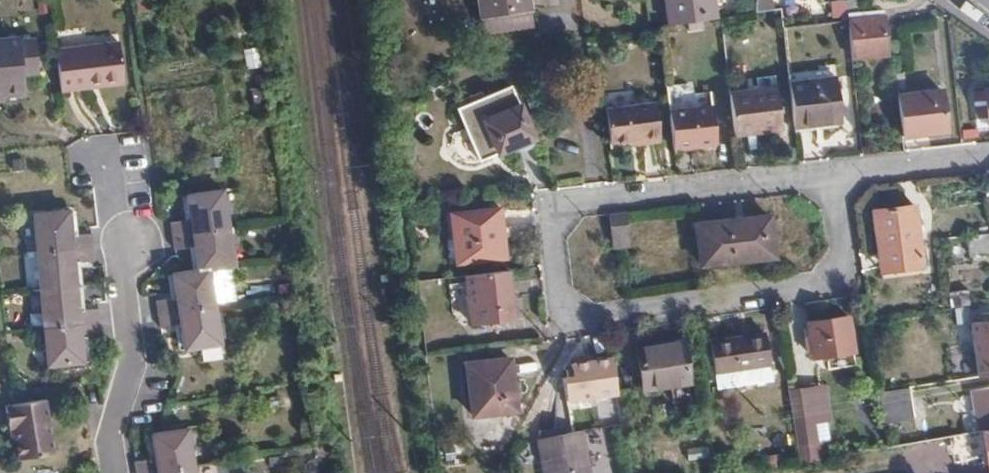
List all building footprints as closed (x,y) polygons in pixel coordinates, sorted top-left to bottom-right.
[(528,0),(478,0),(483,36),(532,29),(528,0)] [(664,26),(714,19),(712,0),(661,0),(664,26)] [(756,0),(754,14),(770,12),(768,0),(760,0),(756,0)] [(874,21),(841,24),(841,25),(845,61),(880,57),(874,21)] [(23,89),(18,36),(0,38),(0,92),(23,89)] [(119,40),(55,47),(60,89),(88,87),(87,80),(123,77),(119,40)] [(123,83),(123,77),(87,80),(88,87),(123,83)] [(835,81),(788,85),(793,130),(840,123),(835,81)] [(965,89),(965,112),(977,112),(978,128),(988,128),(988,89),(965,89)] [(728,95),(733,136),(782,130),(777,90),(728,95)] [(942,93),(898,97),(902,136),(946,132),(942,93)] [(604,110),(608,144),(661,138),(656,104),(604,110)] [(668,112),(673,150),(716,144),(711,108),(668,112)] [(520,152),(515,117),(452,124),(458,159),(520,152)] [(191,239),(194,263),(204,262),(204,261),(229,257),(217,183),(183,188),(186,213),(166,216),(169,242),(191,239)] [(64,206),(28,211),(45,360),(81,357),(79,332),(98,330),(95,302),(75,304),(70,257),(90,255),(87,227),(67,229),(64,206)] [(926,269),(917,208),(876,213),(880,250),(891,249),(895,274),(926,269)] [(506,260),(499,211),(448,217),(454,265),(506,260)] [(629,240),(627,212),(608,214),(612,242),(629,240)] [(773,257),(768,215),(696,223),(701,267),(773,257)] [(181,340),(196,338),(214,336),(204,262),(194,263),(169,266),(172,292),(154,295),(157,321),(176,318),(181,340)] [(509,272),(466,278),(474,326),(516,320),(509,272)] [(952,307),(970,304),(968,290),(950,292),(952,307)] [(979,379),(988,378),(988,316),(981,316),(982,323),(970,325),(979,379)] [(851,351),(846,317),(806,322),(812,356),(851,351)] [(198,353),(217,351),(214,336),(196,338),(198,353)] [(770,367),(768,337),(712,344),(717,374),(770,367)] [(690,384),(684,341),(637,348),(644,390),(690,384)] [(568,401),(617,394),(612,359),(571,366),(572,371),(567,372),(568,379),(564,380),(568,401)] [(520,413),(513,360),(468,366),(476,419),(520,413)] [(786,392),(788,408),(829,402),(827,387),(786,392)] [(914,419),(911,390),(878,395),(883,424),(914,419)] [(988,432),(988,391),(972,393),(979,433),(981,433),(988,432)] [(11,424),(14,438),(17,456),(51,450),(42,396),(3,404),(6,424),(11,424)] [(788,408),(794,446),(835,440),(829,402),(788,408)] [(184,431),(149,436),(152,461),(135,463),(136,472),(191,472),(184,431)] [(582,431),(539,438),(545,472),(589,472),(582,431)] [(981,433),(988,471),(988,432),(981,433)]
